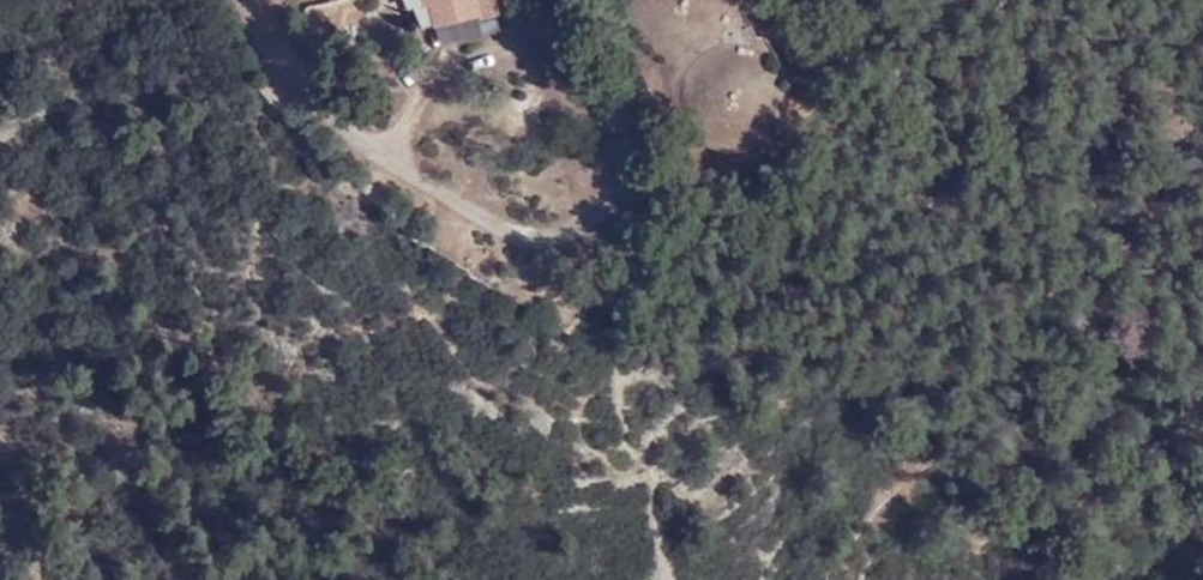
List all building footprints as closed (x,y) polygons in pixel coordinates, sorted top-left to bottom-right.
[(472,14),(468,0),(412,0),(414,5),(421,4),(428,28),(472,14)] [(472,14),(475,23),(493,17),(488,0),(468,0),(472,14)]
